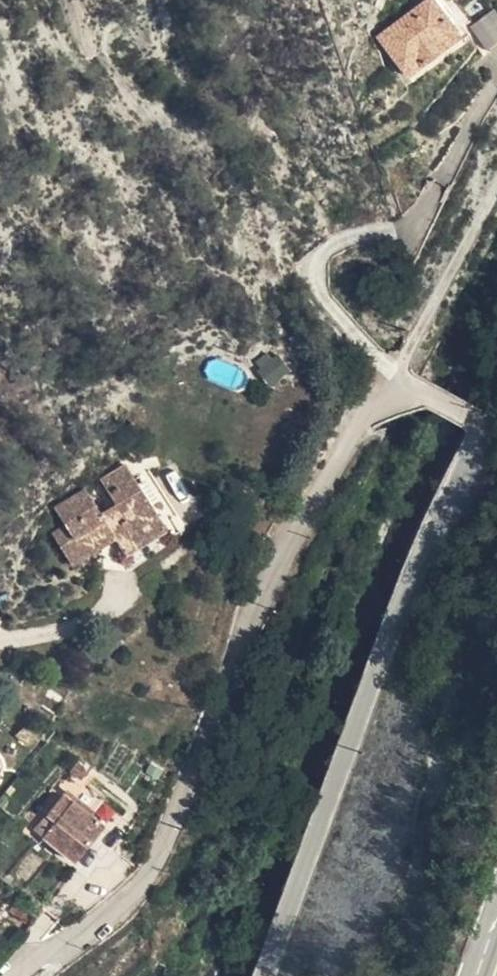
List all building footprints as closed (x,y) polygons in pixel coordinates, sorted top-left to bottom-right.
[(408,85),(462,45),(434,6),(378,45),(408,85)] [(485,60),(496,51),(496,21),(494,18),(467,38),(485,60)] [(273,349),(252,363),(268,387),(289,373),(273,349)] [(123,483),(137,476),(132,467),(106,481),(112,494),(123,483)] [(103,521),(91,556),(104,548),(102,542),(112,535),(123,555),(168,529),(137,476),(123,483),(112,494),(118,504),(104,512),(103,521)] [(68,569),(91,556),(103,521),(104,512),(103,513),(88,487),(56,507),(68,529),(52,538),(68,569)] [(33,730),(22,721),(16,728),(28,738),(33,730)] [(30,818),(47,834),(72,801),(82,808),(97,790),(64,764),(48,782),(54,787),(30,818)] [(72,801),(47,834),(76,859),(101,824),(82,808),(72,801)]
